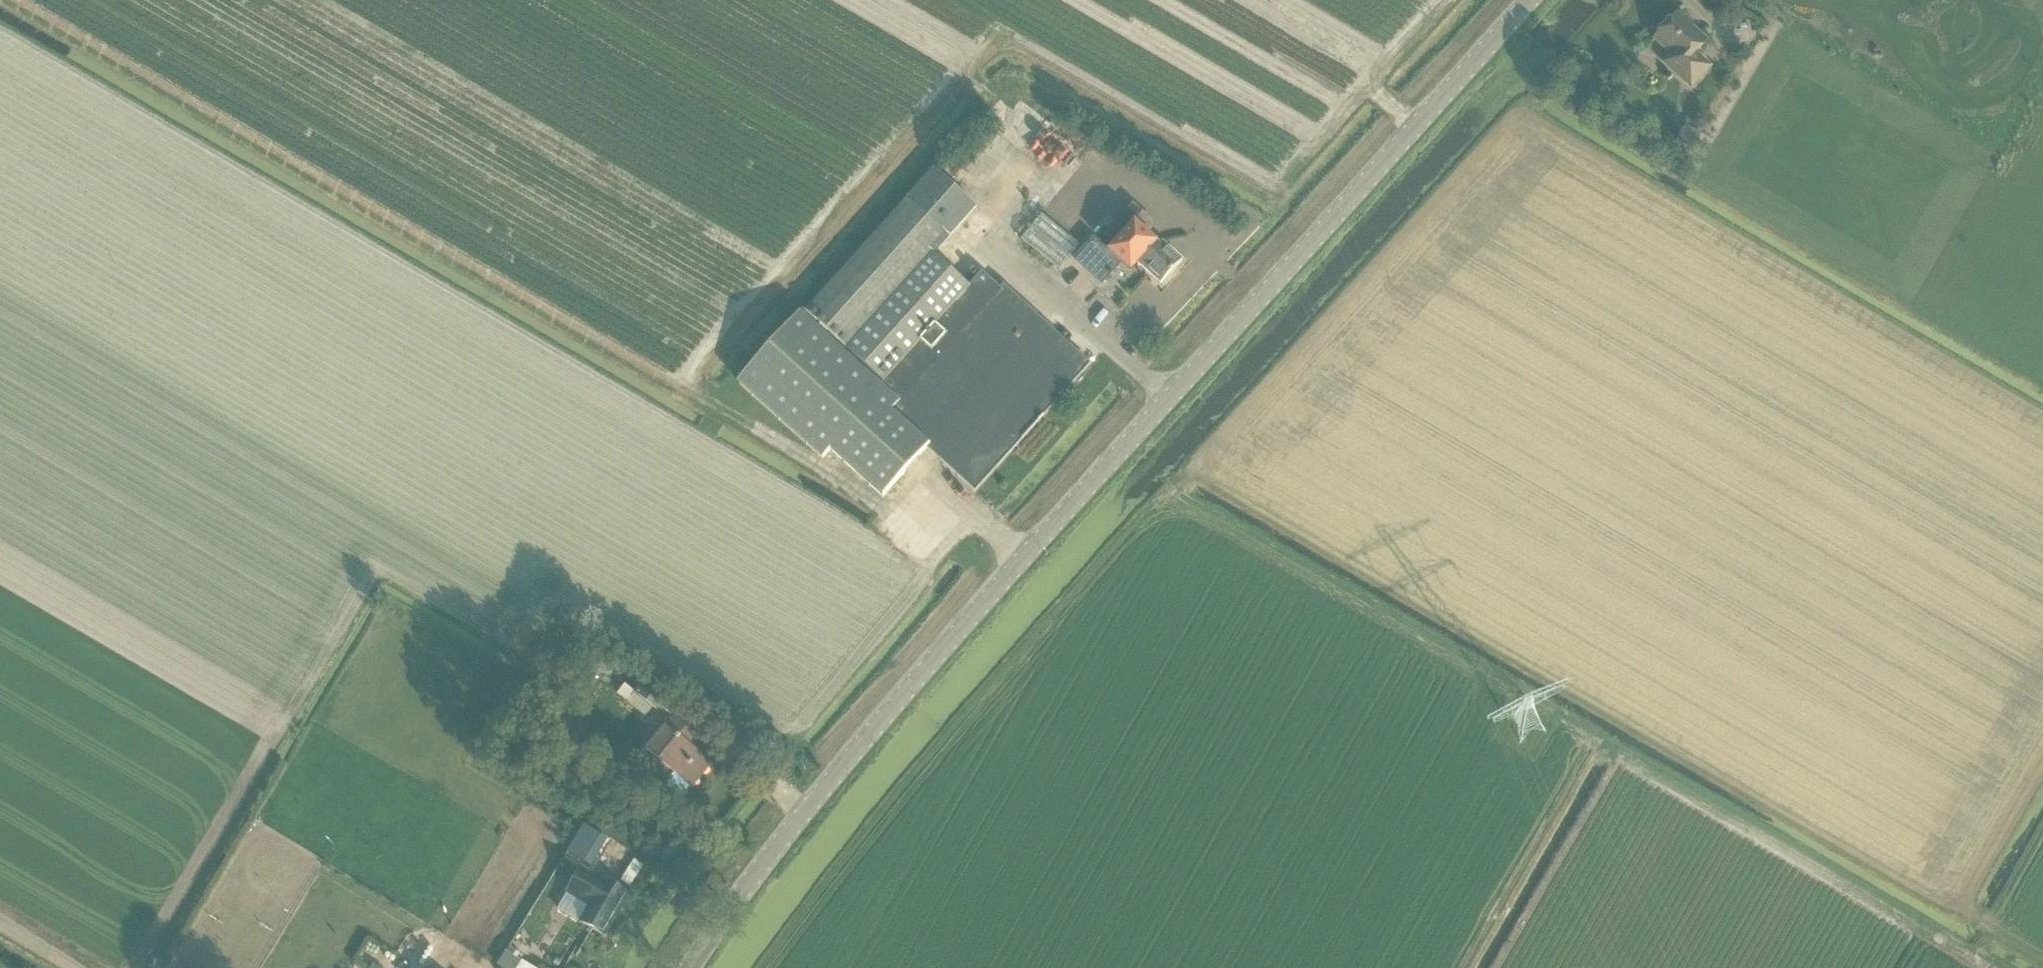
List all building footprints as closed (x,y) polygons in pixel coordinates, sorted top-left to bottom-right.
[(1806,4),(1818,11),(1825,0),(1808,0),(1806,4)] [(1699,52),(1708,42),(1677,14),(1657,37),(1672,52),(1666,61),(1695,88),(1714,65),(1699,52)] [(1679,143),(1693,152),(1703,134),(1690,125),(1679,143)] [(994,155),(985,168),(996,175),(1004,161),(994,155)] [(976,206),(943,177),(933,168),(740,385),(823,459),(832,449),(884,496),(927,447),(976,491),(1075,380),(1078,382),(1083,376),(1081,374),(1090,363),(1003,285),(1000,288),(981,272),(969,286),(933,254),(976,206)] [(1060,269),(1081,245),(1043,214),(1022,239),(1060,269)] [(1095,239),(1076,260),(1103,284),(1130,254),(1163,283),(1183,260),(1163,241),(1161,243),(1150,233),(1136,221),(1116,244),(1109,251),(1095,239)] [(744,486),(753,492),(763,478),(754,471),(744,486)] [(901,557),(908,543),(898,538),(891,552),(901,557)] [(661,713),(675,695),(648,673),(634,690),(636,692),(661,713)] [(636,692),(634,690),(627,684),(619,693),(628,701),(636,692)] [(675,714),(634,764),(658,784),(670,769),(675,773),(664,788),(679,800),(690,785),(694,788),(714,763),(695,747),(702,738),(675,714)] [(591,865),(599,853),(607,840),(586,826),(570,852),(591,865)] [(580,921),(607,936),(630,894),(606,876),(605,878),(583,865),(567,893),(589,906),(580,921)] [(498,967),(501,967),(520,967),(523,963),(508,955),(506,954),(499,966),(498,967)]
